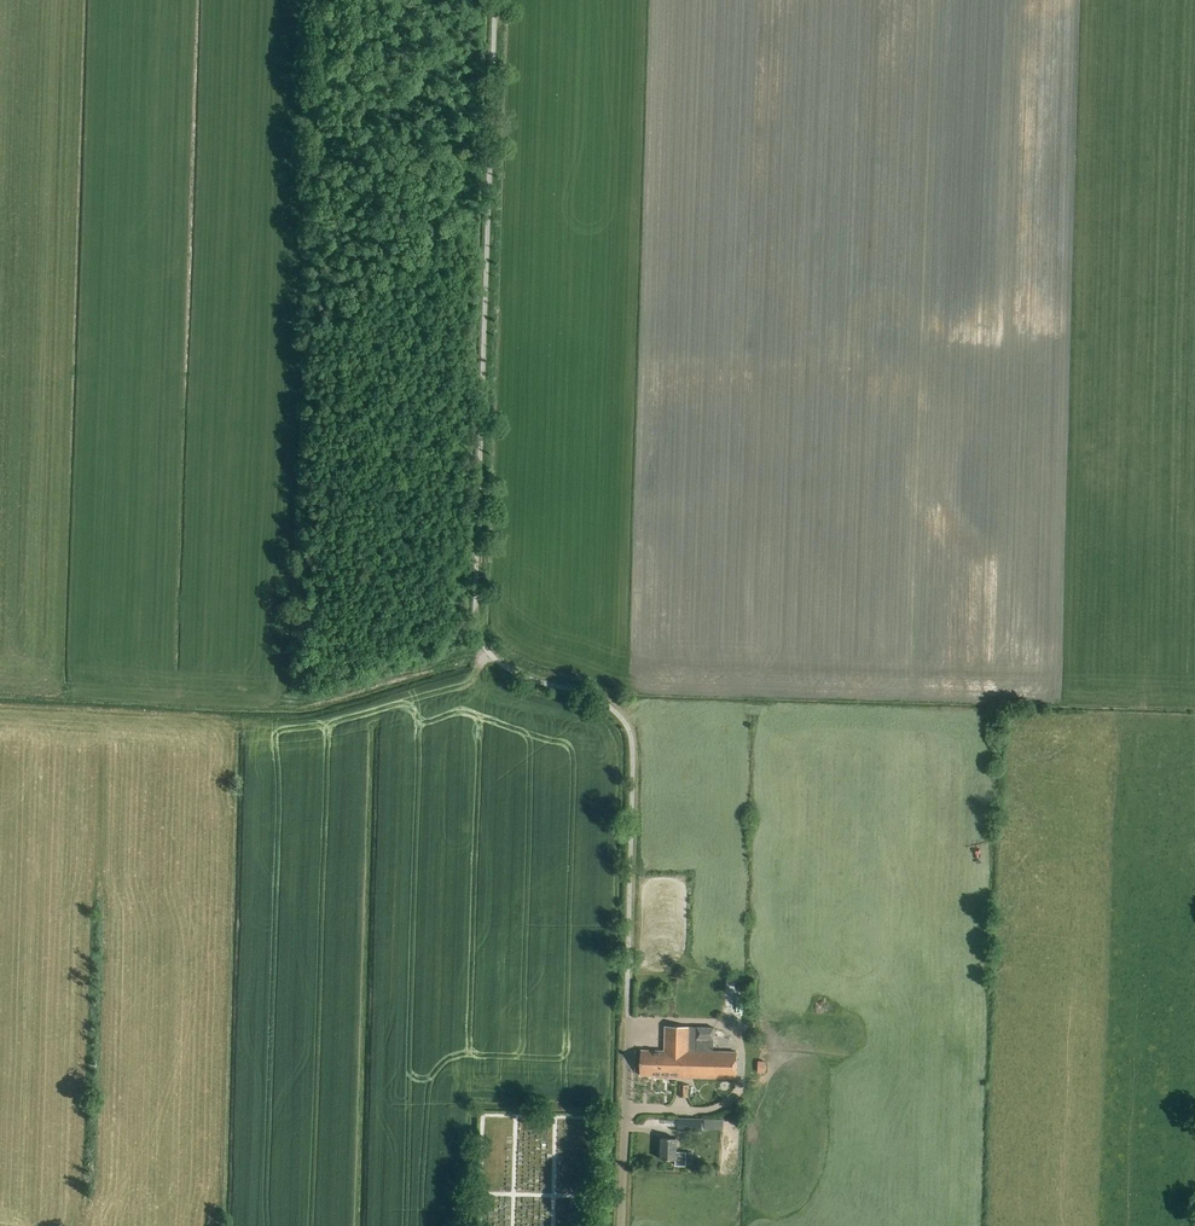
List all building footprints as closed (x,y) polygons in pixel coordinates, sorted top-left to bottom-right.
[(681,965),(674,973),(682,981),(689,972),(681,965)] [(711,998),(719,990),(710,982),(703,990),(711,998)] [(665,1027),(665,1051),(714,1052),(715,1028),(665,1027)] [(665,1051),(641,1050),(640,1075),(655,1076),(654,1078),(688,1079),(688,1077),(736,1079),(737,1052),(714,1052),(665,1051)] [(680,1085),(679,1097),(688,1097),(688,1085),(680,1085)] [(678,1118),(678,1131),(702,1132),(702,1119),(678,1118)] [(723,1120),(704,1120),(704,1130),(723,1130),(723,1120)] [(661,1138),(661,1150),(658,1150),(658,1156),(661,1157),(661,1159),(675,1160),(675,1166),(686,1166),(686,1152),(676,1152),(677,1139),(661,1138)]
